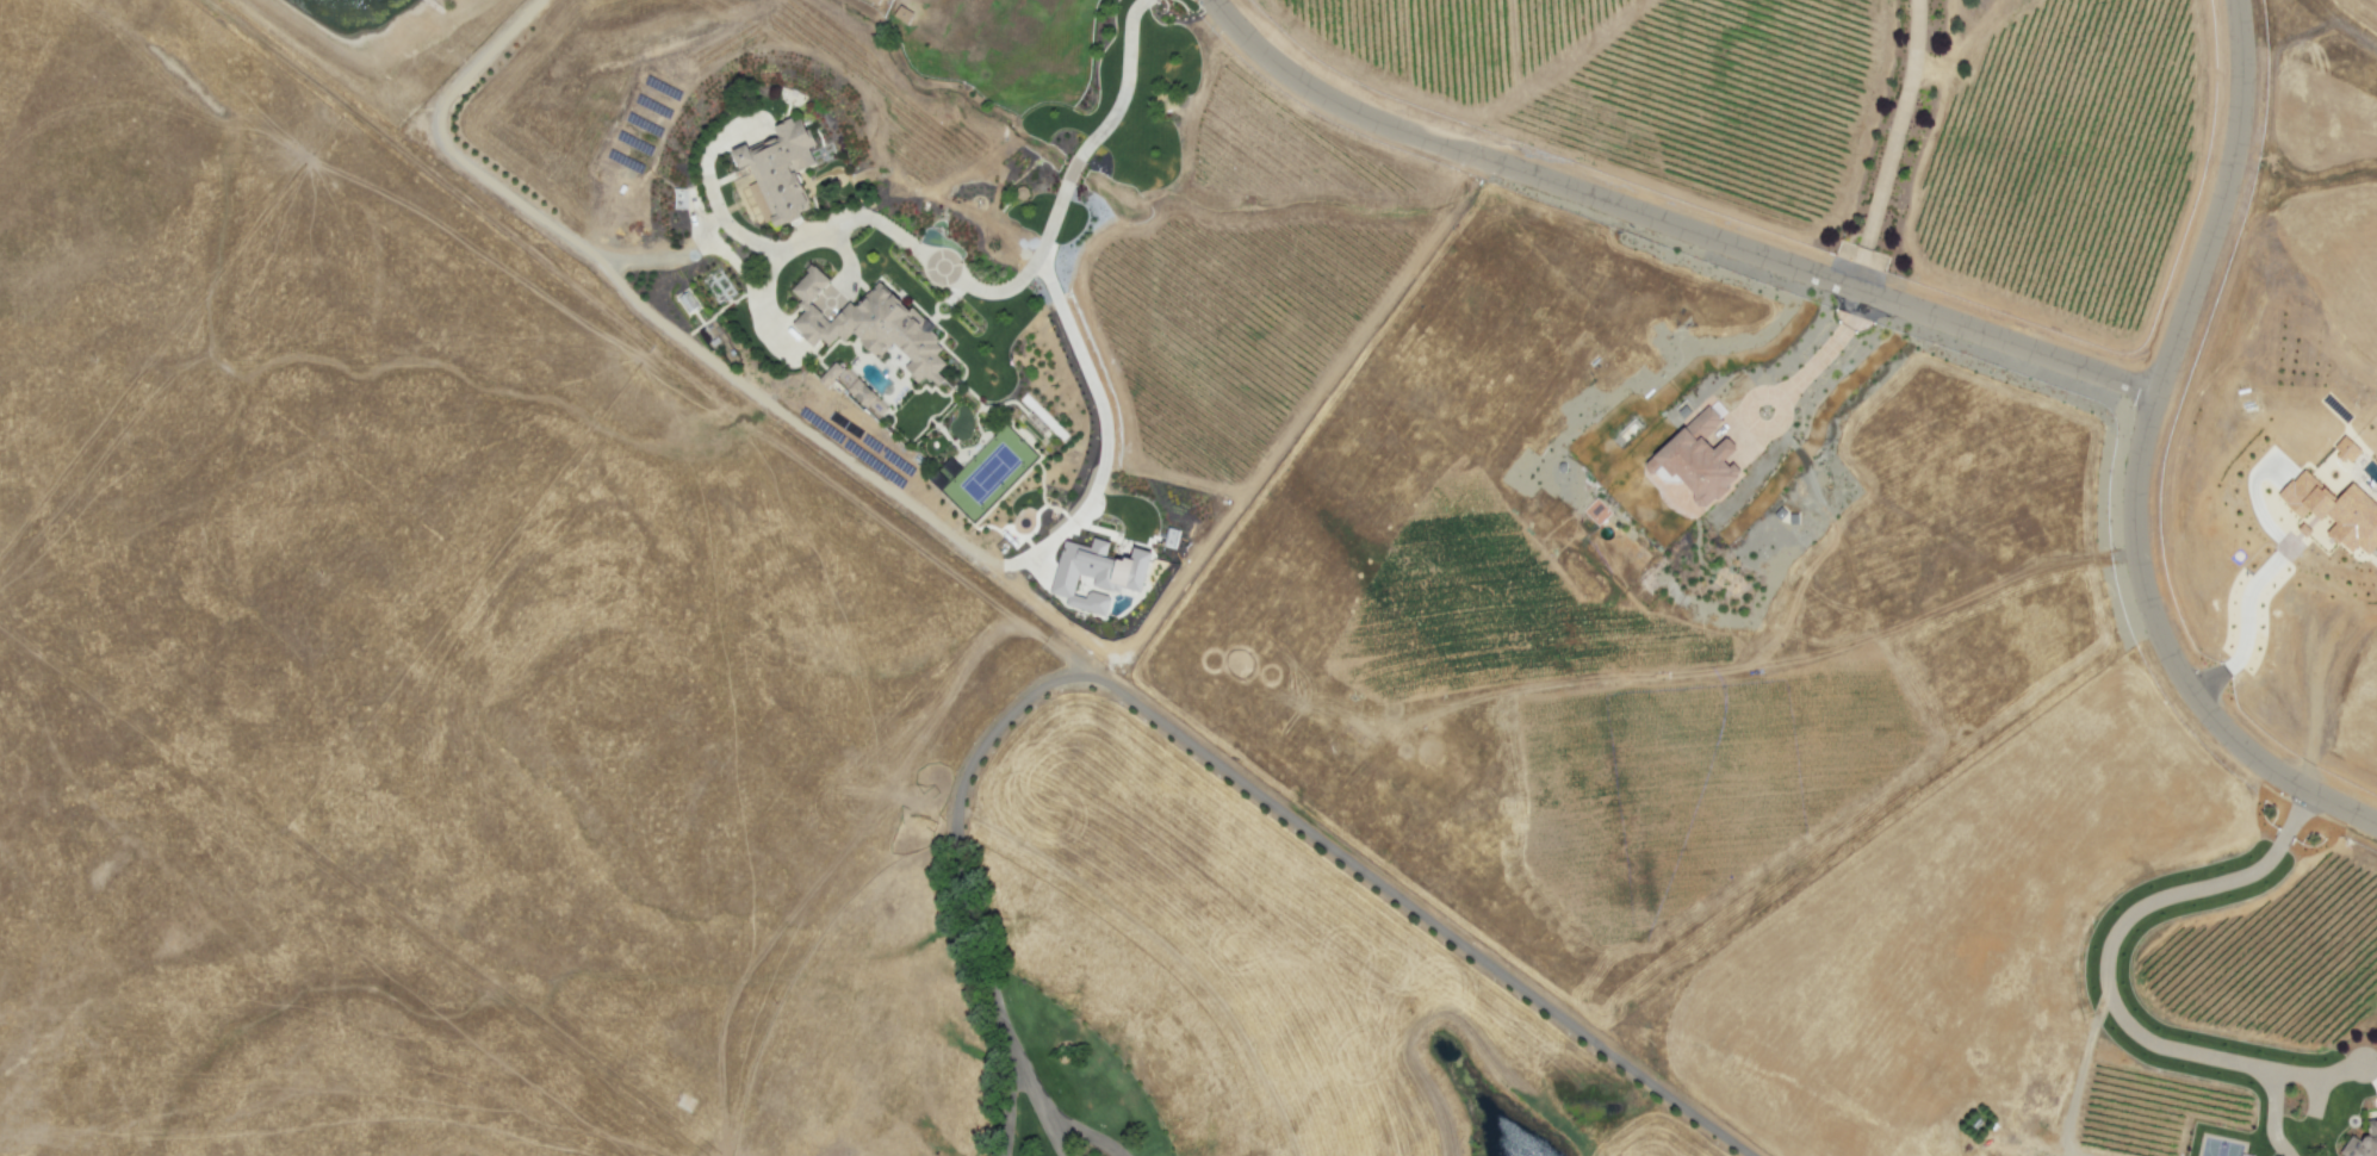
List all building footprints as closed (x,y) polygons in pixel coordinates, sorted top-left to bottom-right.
[(731,151),(737,170),(749,166),(755,183),(751,185),(767,229),(811,213),(796,172),(814,165),(807,147),(813,145),(802,116),(773,127),(777,138),(747,149),(746,145),(731,151)] [(880,281),(857,304),(847,305),(829,323),(809,303),(830,283),(813,266),(788,291),(806,310),(791,325),(812,347),(821,339),(828,345),(837,336),(843,342),(851,334),(873,356),(881,355),(893,344),(910,361),(903,368),(918,383),(916,385),(941,383),(940,369),(945,364),(935,355),(938,352),(937,339),(930,332),(922,332),(922,323),(880,281)] [(876,418),(886,407),(837,361),(819,380),(823,383),(830,375),(876,418)] [(1643,465),(1670,477),(1676,474),(1679,480),(1685,486),(1697,507),(1699,509),(1718,498),(1738,478),(1741,476),(1725,460),(1735,450),(1727,437),(1721,441),(1712,450),(1703,440),(1720,422),(1715,412),(1707,405),(1674,437),(1667,441),(1643,465)] [(2361,452),(2344,436),(2332,449),(2348,465),(2361,452)] [(2302,469),(2277,497),(2301,519),(2308,511),(2320,522),(2325,515),(2334,524),(2326,533),(2350,554),(2357,546),(2369,557),(2376,547),(2376,506),(2351,483),(2336,500),(2302,469)] [(1141,593),(1151,552),(1132,548),(1129,561),(1105,555),(1108,542),(1092,538),(1089,547),(1062,541),(1049,594),(1066,598),(1064,607),(1105,617),(1109,597),(1088,591),(1086,599),(1072,595),(1077,575),(1093,579),(1092,586),(1119,593),(1121,588),(1141,593)] [(2367,1121),(2368,1131),(2360,1142),(2351,1136),(2339,1153),(2343,1155),(2376,1155),(2376,1120),(2367,1121)]
